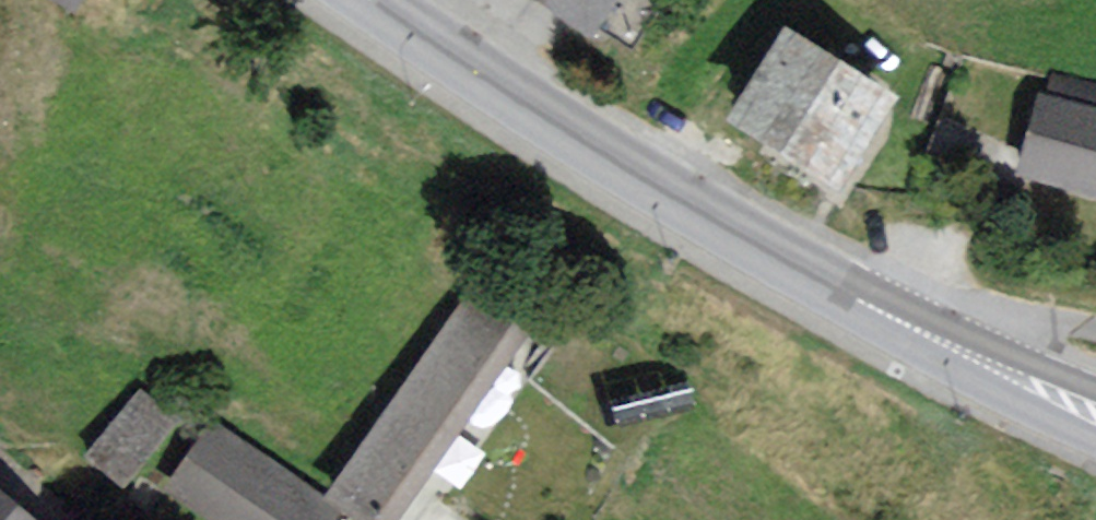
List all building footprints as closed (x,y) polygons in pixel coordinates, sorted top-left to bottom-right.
[(593,27),(610,0),(551,0),(593,27)] [(894,99),(789,36),(737,122),(842,185),(894,99)] [(1049,99),(1028,174),(1095,192),(1095,112),(1049,99)] [(469,300),(338,495),(375,519),(388,519),(454,421),(515,331),(469,300)] [(168,419),(142,398),(96,454),(122,476),(168,419)] [(219,432),(182,491),(228,519),(323,519),(333,503),(219,432)] [(0,498),(0,519),(27,519),(0,498)]
